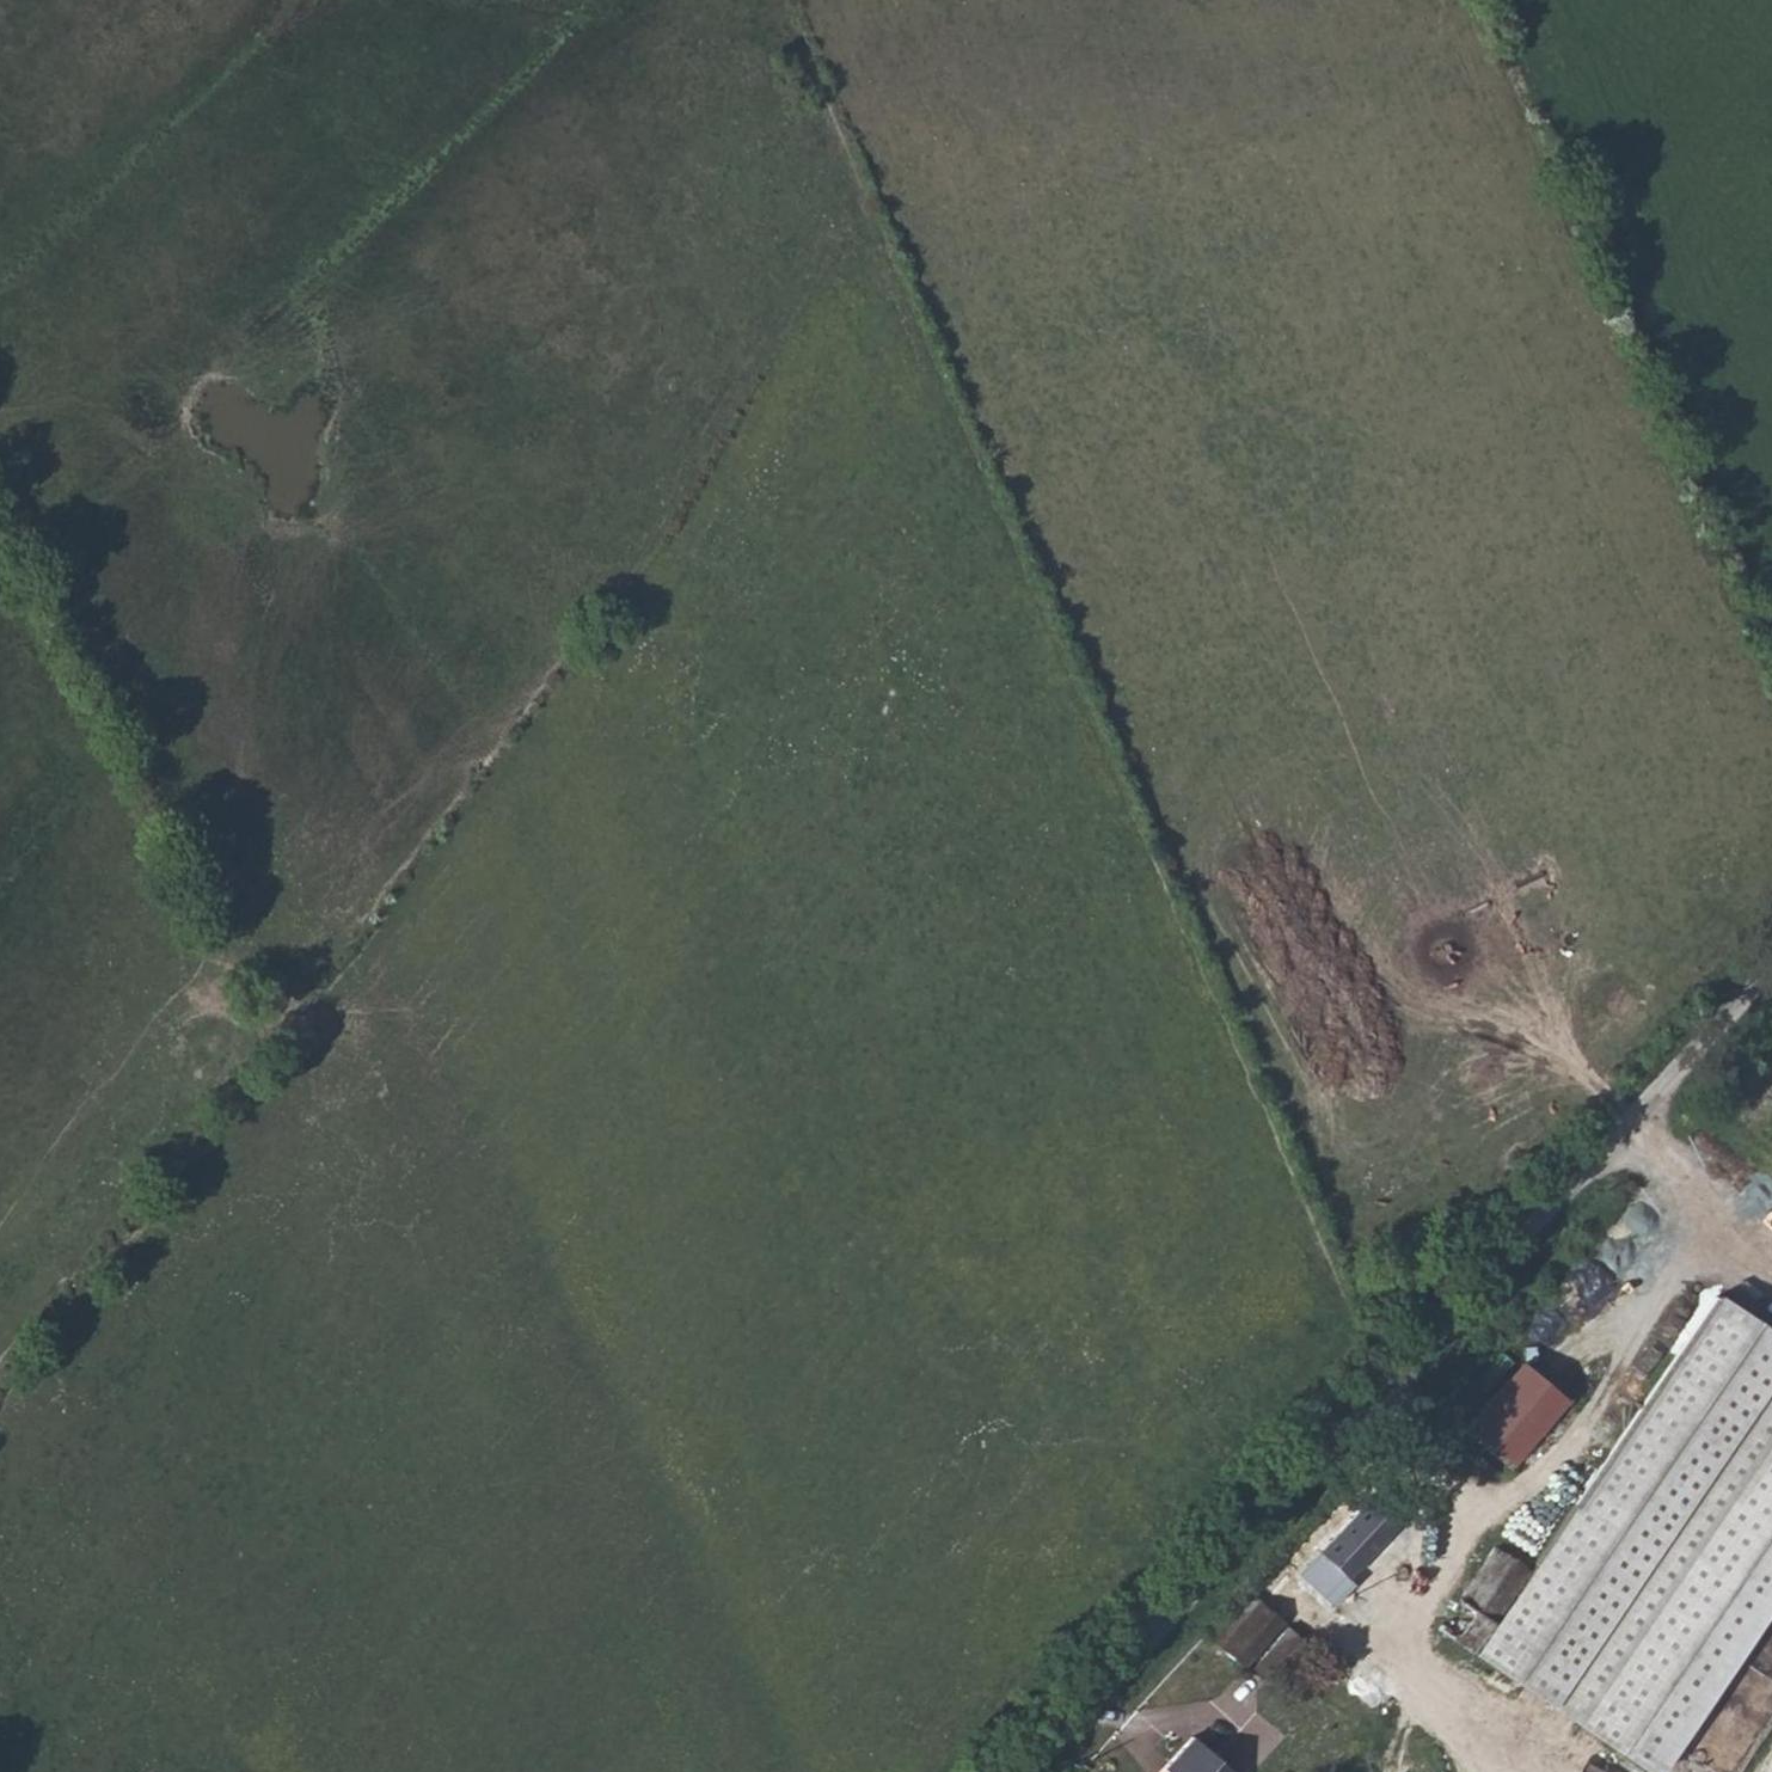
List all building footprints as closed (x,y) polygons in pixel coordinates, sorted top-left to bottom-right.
[(1721,1296),(1474,1656),(1645,1771),(1671,1771),(1771,1624),(1771,1331),(1721,1296)] [(1469,1429),(1516,1470),(1575,1404),(1527,1363),(1469,1429)] [(1414,1520),(1387,1495),(1370,1510),(1359,1498),(1331,1526),(1344,1541),(1306,1582),(1321,1597),(1341,1577),(1355,1588),(1414,1520)] [(1282,1618),(1257,1597),(1216,1644),(1242,1666),(1282,1618)] [(1181,1737),(1151,1770),(1153,1771),(1219,1771),(1181,1737)]
